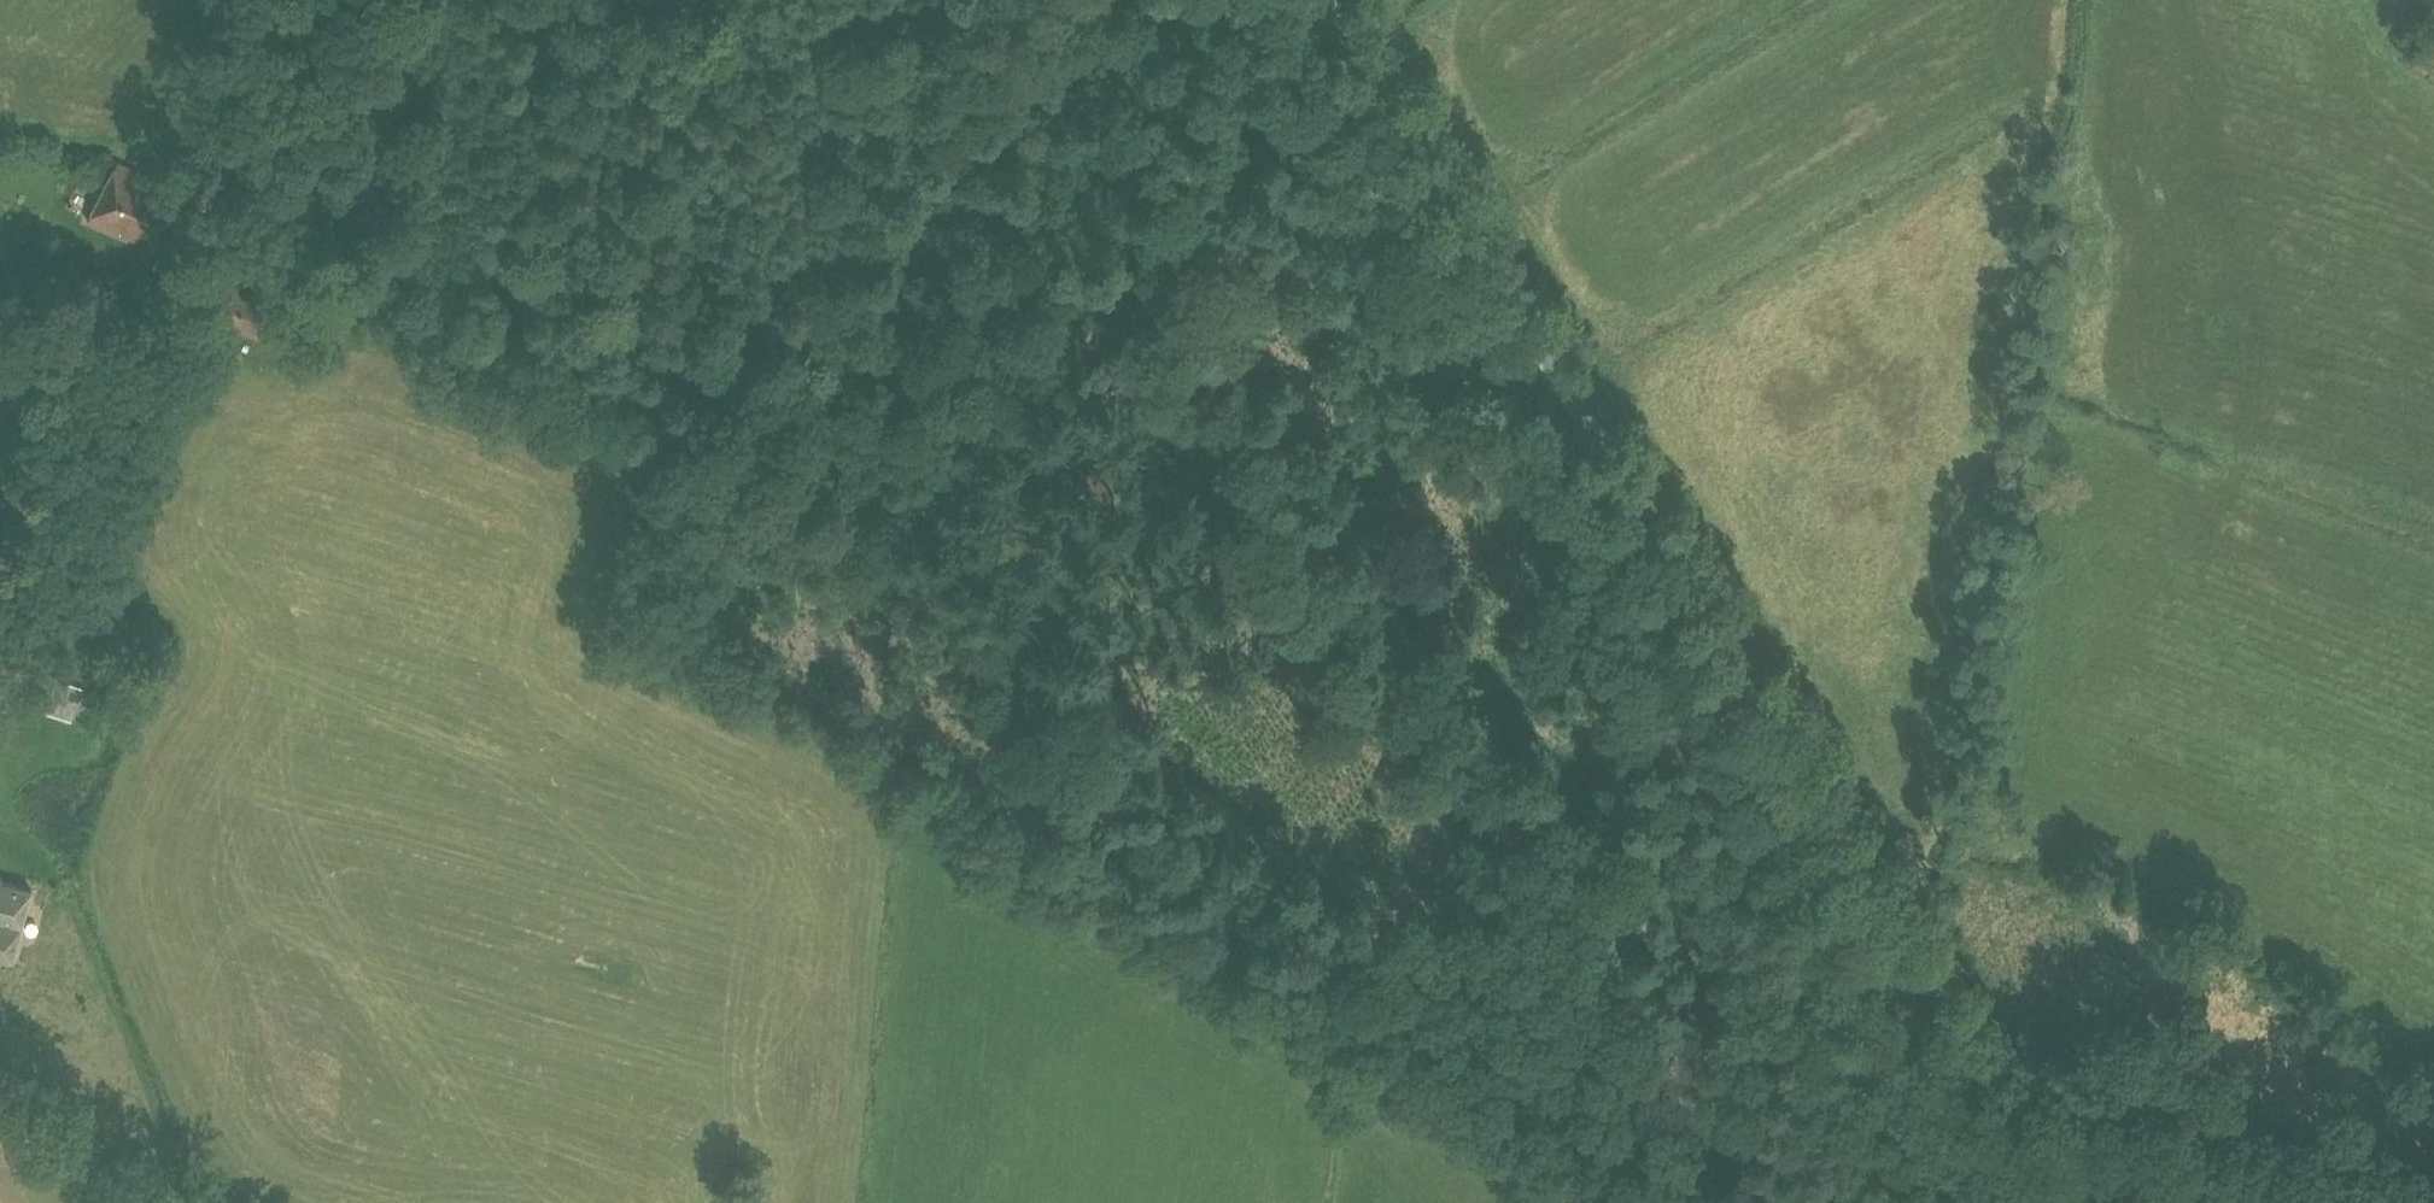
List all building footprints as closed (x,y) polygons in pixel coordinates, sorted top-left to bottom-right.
[(149,242),(173,186),(118,161),(89,218),(149,242)] [(88,685),(47,668),(34,700),(75,717),(88,685)] [(33,887),(0,878),(0,954),(14,957),(33,887)]
